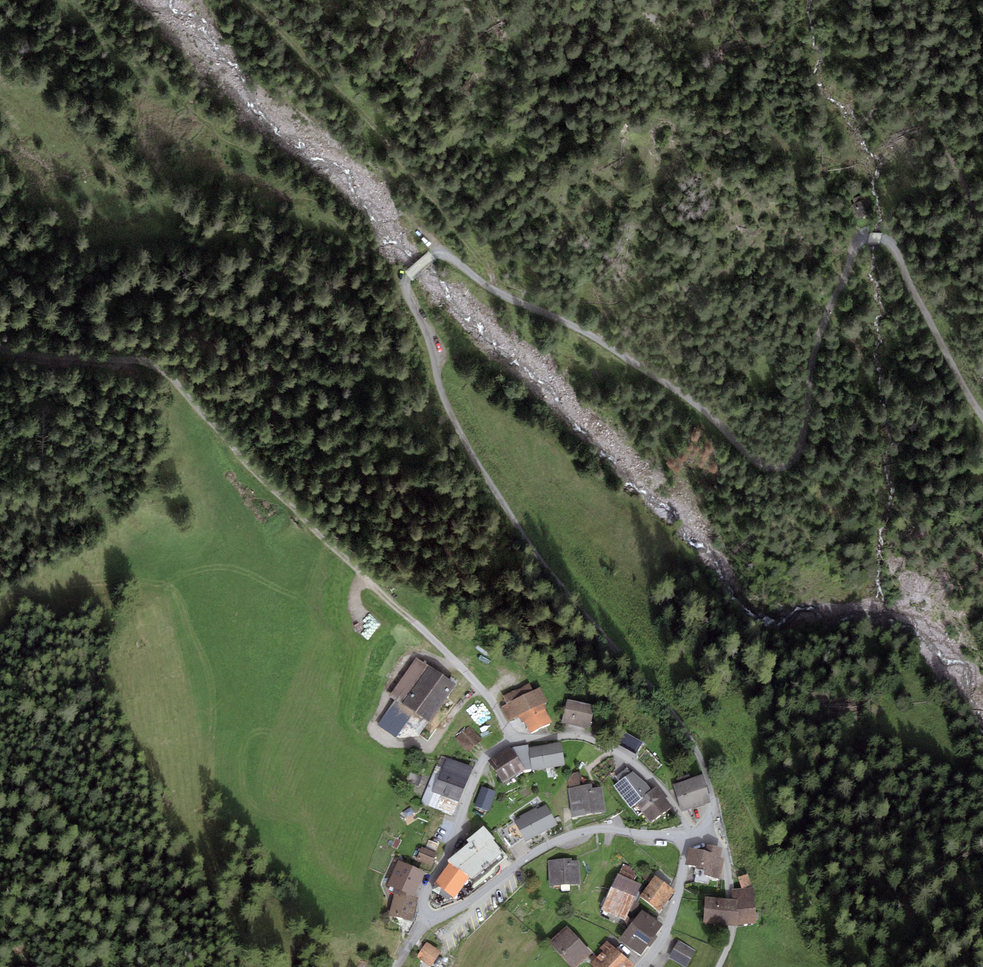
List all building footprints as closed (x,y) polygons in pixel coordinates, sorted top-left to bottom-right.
[(854,204),(852,204),(859,219),(872,213),(865,198),(862,200),(860,195),(852,199),(854,204)] [(429,724),(456,684),(416,657),(389,697),(394,700),(414,713),(429,724)] [(503,696),(507,704),(533,691),(529,683),(503,696)] [(552,722),(545,708),(547,708),(544,702),(548,700),(541,687),(533,691),(507,704),(501,707),(508,721),(518,715),(522,722),(524,721),(530,733),(552,722)] [(568,699),(562,723),(589,728),(592,714),(590,704),(568,699)] [(396,738),(414,713),(394,700),(378,725),(396,738)] [(605,729),(617,736),(620,728),(609,721),(605,729)] [(483,740),(470,726),(455,739),(468,753),(483,740)] [(644,745),(622,733),(615,745),(637,757),(644,745)] [(562,742),(529,747),(532,768),(532,770),(565,765),(562,742)] [(528,745),(511,748),(526,769),(532,768),(529,747),(528,745)] [(511,748),(510,746),(489,761),(505,784),(526,769),(511,748)] [(431,792),(446,757),(441,755),(422,803),(436,808),(441,796),(431,792)] [(459,803),(472,766),(446,757),(431,792),(441,796),(459,803)] [(616,776),(619,781),(631,773),(627,768),(616,776)] [(570,787),(581,786),(578,772),(573,772),(568,780),(570,787)] [(651,823),(673,807),(657,786),(652,790),(646,782),(633,772),(631,773),(619,781),(614,785),(638,815),(642,811),(651,823)] [(676,778),(677,783),(690,779),(689,774),(676,778)] [(677,783),(673,784),(681,811),(712,802),(703,775),(690,779),(677,783)] [(568,787),(572,816),(606,812),(602,787),(592,788),(591,784),(581,786),(570,787),(568,787)] [(490,812),(497,792),(482,787),(474,806),(490,812)] [(459,803),(441,796),(436,808),(454,815),(459,803)] [(515,821),(525,841),(558,824),(548,804),(538,809),(537,807),(519,816),(520,818),(515,821)] [(468,878),(474,884),(507,855),(493,840),(495,838),(483,825),(467,840),(469,842),(447,861),(449,863),(458,870),(460,869),(468,878)] [(425,848),(435,853),(439,844),(429,840),(425,848)] [(720,857),(722,847),(710,845),(707,844),(706,850),(701,849),(690,847),(686,864),(696,866),(695,868),(703,869),(705,870),(704,876),(710,877),(715,878),(720,879),(724,858),(720,857)] [(425,848),(421,846),(416,858),(431,865),(437,854),(435,853),(425,848)] [(547,859),(549,886),(581,884),(579,860),(572,861),(572,858),(547,859)] [(426,873),(398,860),(388,883),(395,886),(394,893),(415,897),(415,896),(426,873)] [(435,883),(454,897),(468,878),(460,869),(458,870),(449,863),(435,883)] [(624,864),(619,873),(634,881),(636,876),(634,875),(635,872),(631,870),(632,868),(624,864)] [(703,869),(695,868),(694,874),(696,875),(694,882),(709,884),(710,877),(704,876),(705,870),(703,869)] [(642,877),(650,883),(654,877),(646,872),(642,877)] [(619,873),(618,873),(601,910),(625,920),(641,883),(634,881),(619,873)] [(738,877),(741,887),(751,884),(748,874),(738,877)] [(650,883),(640,897),(660,911),(675,889),(656,875),(654,877),(650,883)] [(730,899),(705,897),(703,924),(732,926),(734,926),(757,922),(754,887),(732,889),(733,899),(730,899)] [(415,897),(394,893),(389,916),(413,921),(418,898),(415,897)] [(642,909),(618,940),(639,957),(647,946),(649,947),(658,936),(656,934),(663,926),(642,909)] [(549,942),(571,966),(576,966),(592,953),(568,925),(549,942)] [(679,941),(669,958),(686,966),(687,966),(696,950),(679,941)] [(441,952),(427,942),(416,957),(431,966),(441,952)] [(634,965),(607,942),(600,948),(603,951),(591,964),(594,966),(632,966),(634,965)]
